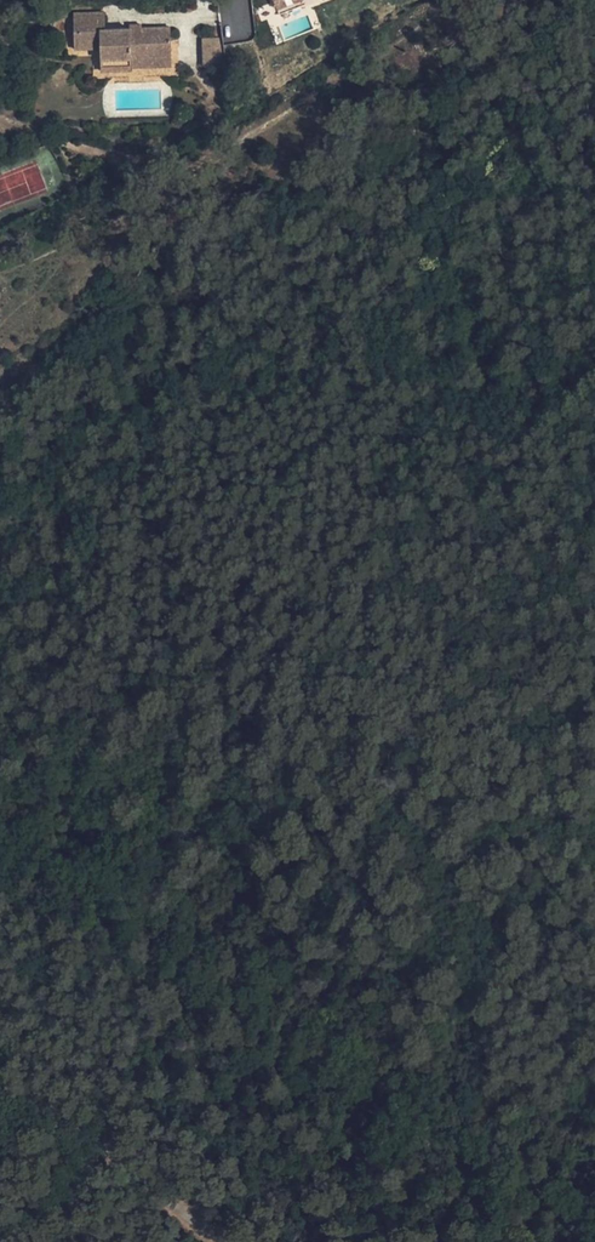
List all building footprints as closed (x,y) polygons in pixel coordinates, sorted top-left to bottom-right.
[(284,0),(275,4),(277,10),(286,6),(284,0)] [(104,13),(73,14),(74,49),(100,48),(101,71),(132,70),(132,67),(132,58),(171,57),(170,28),(141,29),(141,32),(129,32),(129,29),(105,30),(104,13)] [(220,38),(201,39),(202,67),(222,66),(220,38)] [(171,57),(132,58),(132,67),(171,66),(171,57)]
